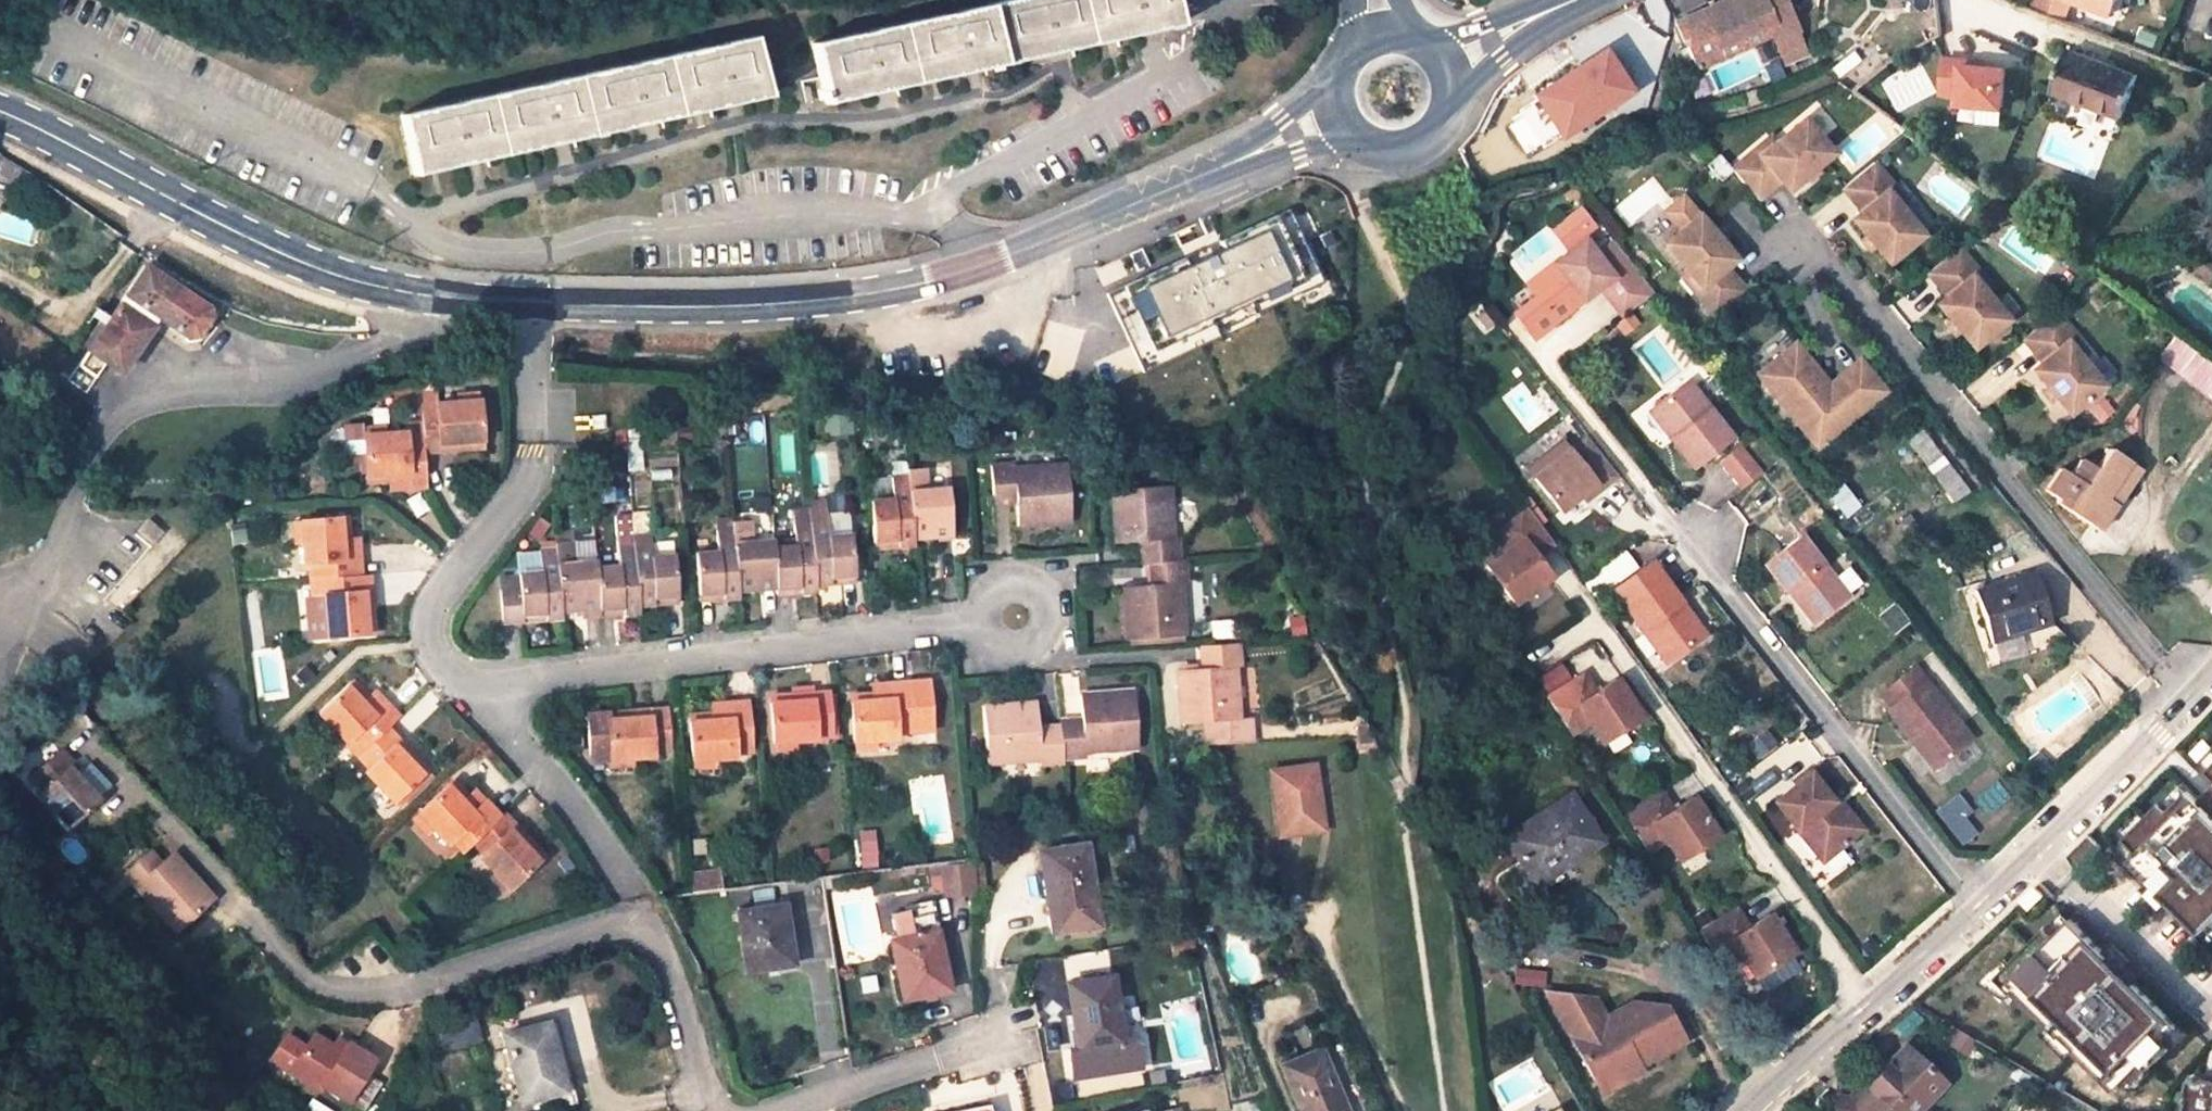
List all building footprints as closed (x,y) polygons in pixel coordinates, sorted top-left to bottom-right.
[(879,89),(967,70),(1053,51),(1134,33),(1178,23),(1176,21),(1172,0),(1000,0),(987,3),(959,9),(959,11),(945,14),(944,12),(899,22),(870,29),(870,30),(862,32),(836,36),(811,42),(824,101),(879,89)] [(1696,68),(1770,35),(1773,41),(1796,31),(1803,27),(1814,19),(1816,9),(1791,20),(1782,0),(1720,0),(1675,20),(1696,68)] [(2027,6),(2046,13),(2051,0),(2030,0),(2027,6)] [(2046,13),(2062,19),(2069,0),(2051,0),(2046,13)] [(2106,10),(2110,0),(2077,0),(2106,10)] [(1796,31),(1773,41),(1784,65),(1806,55),(1796,31)] [(400,114),(412,173),(460,163),(500,154),(549,143),(589,134),(637,123),(678,114),(723,104),(765,95),(751,35),(721,41),(722,43),(707,46),(707,45),(664,54),(634,61),(634,63),(620,65),(576,74),(546,81),(546,82),(531,85),(531,84),(488,94),(457,101),(457,102),(443,105),(443,104),(400,114)] [(2129,71),(2086,55),(2068,48),(2053,91),(2122,117),(2138,74),(2136,74),(2129,71)] [(1609,51),(1537,93),(1560,132),(1632,90),(1609,51)] [(1965,62),(1947,61),(1944,96),(1961,97),(1960,105),(2004,109),(2008,72),(1965,68),(1965,62)] [(1756,148),(1751,142),(1727,162),(1752,193),(1768,179),(1777,172),(1785,182),(1827,147),(1799,113),(1771,136),(1756,148)] [(1756,148),(1771,136),(1766,130),(1751,142),(1756,148)] [(1877,162),(1847,188),(1867,212),(1857,220),(1892,262),(1926,234),(1903,206),(1891,192),(1897,186),(1877,162)] [(1891,192),(1903,206),(1910,201),(1897,186),(1891,192)] [(1187,210),(1170,217),(1173,226),(1190,219),(1187,210)] [(1717,316),(1748,291),(1729,266),(1739,258),(1703,213),(1669,240),(1704,286),(1697,291),(1717,316)] [(1581,239),(1539,271),(1549,285),(1535,296),(1552,319),(1597,283),(1620,313),(1650,290),(1620,251),(1602,266),(1592,253),(1581,239)] [(1610,239),(1592,253),(1602,266),(1620,251),(1610,239)] [(1964,246),(1933,271),(1946,287),(1953,296),(1943,304),(1978,346),(2013,318),(1990,290),(1978,275),(1984,270),(1964,246)] [(2194,271),(2211,284),(2211,262),(2204,256),(2194,271)] [(145,266),(126,294),(158,315),(187,335),(195,334),(208,316),(205,307),(145,266)] [(1984,270),(1978,275),(1990,290),(1996,285),(1984,270)] [(1535,296),(1549,285),(1539,271),(1525,283),(1535,296)] [(1146,350),(1208,322),(1187,274),(1125,303),(1146,350)] [(152,325),(158,315),(126,294),(119,303),(152,325)] [(83,343),(89,347),(68,378),(84,390),(104,361),(120,372),(152,325),(119,303),(110,318),(103,314),(83,343)] [(2064,308),(2033,333),(2052,355),(2042,364),(2076,406),(2111,378),(2088,350),(2076,336),(2082,330),(2064,308)] [(2088,350),(2094,345),(2082,330),(2076,336),(2088,350)] [(1763,362),(1785,344),(1776,334),(1755,352),(1763,362)] [(2180,334),(2163,359),(2211,395),(2211,358),(2180,334)] [(1754,375),(1812,449),(1881,395),(1857,364),(1826,387),(1793,345),(1754,375)] [(1670,436),(1666,440),(1687,469),(1726,438),(1683,382),(1649,408),(1670,436)] [(393,392),(394,411),(418,410),(416,389),(393,392)] [(437,414),(437,404),(437,392),(418,393),(420,415),(437,414)] [(477,400),(437,404),(437,414),(420,415),(421,422),(423,452),(441,451),(440,444),(458,442),(458,450),(481,448),(477,400)] [(592,416),(593,427),(606,427),(605,415),(592,416)] [(368,482),(390,480),(389,475),(406,473),(408,487),(426,485),(423,452),(421,422),(405,423),(406,433),(364,436),(368,482)] [(1966,490),(1922,433),(1909,443),(1953,500),(1966,490)] [(1579,494),(1593,484),(1599,491),(1617,476),(1588,440),(1571,454),(1562,442),(1546,453),(1554,463),(1534,479),(1559,510),(1579,494)] [(1739,488),(1763,471),(1743,443),(1718,460),(1739,488)] [(2097,530),(2114,504),(2103,497),(2127,461),(2107,449),(2094,469),(2080,460),(2069,476),(2059,469),(2045,489),(2059,499),(2057,503),(2097,530)] [(1554,463),(1546,453),(1527,469),(1534,479),(1554,463)] [(2103,497),(2114,504),(2138,469),(2127,461),(2103,497)] [(992,489),(1014,488),(1015,500),(1017,526),(1071,522),(1066,464),(1013,466),(1013,462),(991,463),(992,489)] [(893,497),(870,499),(875,548),(913,545),(913,539),(952,535),(949,488),(927,490),(925,469),(908,471),(906,471),(907,476),(891,477),(893,497)] [(406,473),(389,475),(390,480),(390,488),(408,487),(406,473)] [(870,499),(893,497),(891,477),(869,480),(870,499)] [(1848,519),(1862,508),(1841,480),(1827,491),(1848,519)] [(1149,584),(1123,586),(1127,640),(1184,636),(1181,583),(1185,582),(1184,560),(1179,560),(1177,537),(1172,537),(1167,485),(1110,490),(1114,543),(1140,541),(1151,541),(1153,562),(1159,562),(1160,583),(1149,584)] [(1014,488),(992,489),(993,501),(1015,500),(1014,488)] [(1553,543),(1527,507),(1492,533),(1505,551),(1486,564),(1513,602),(1549,576),(1535,556),(1553,543)] [(695,553),(699,601),(737,597),(737,590),(776,587),(776,595),(815,591),(815,584),(854,581),(849,534),(826,536),(824,514),(809,515),(810,522),(794,524),(795,544),(773,545),(772,539),(749,541),(747,521),(732,522),(732,528),(715,529),(717,551),(695,553)] [(360,575),(358,557),(344,558),(343,541),(348,540),(346,517),(299,521),(302,562),(308,562),(310,579),(332,577),(360,575)] [(148,519),(136,534),(150,546),(163,531),(148,519)] [(519,587),(499,589),(501,622),(561,617),(561,610),(582,609),(582,615),(598,614),(639,610),(639,604),(677,601),(674,555),(651,557),(648,534),(632,536),(632,542),(618,544),(619,565),(593,568),(593,561),(574,563),(572,542),(555,543),(555,549),(538,551),(539,571),(517,572),(517,575),(519,587)] [(1850,594),(1804,536),(1767,564),(1792,596),(1797,592),(1818,618),(1850,594)] [(343,541),(344,558),(358,557),(357,540),(348,540),(343,541)] [(572,542),(574,563),(593,561),(591,540),(572,542)] [(1142,563),(1147,563),(1153,562),(1151,541),(1140,541),(1142,563)] [(1639,563),(1652,580),(1663,573),(1649,555),(1639,563)] [(1159,562),(1153,562),(1147,563),(1149,584),(1160,583),(1159,562)] [(1608,585),(1661,657),(1703,628),(1685,604),(1677,609),(1667,596),(1675,590),(1663,573),(1652,580),(1639,563),(1608,585)] [(1602,578),(1596,569),(1583,579),(1588,587),(1602,578)] [(2031,571),(2030,571),(1973,591),(1990,642),(2049,622),(2033,574),(2031,571)] [(360,575),(332,577),(333,593),(323,594),(327,636),(374,632),(372,609),(365,609),(364,592),(370,592),(368,574),(360,575)] [(499,589),(519,587),(517,575),(498,577),(499,589)] [(899,586),(900,600),(914,599),(913,585),(899,586)] [(1203,722),(1204,747),(1254,745),(1253,717),(1238,718),(1235,666),(1241,666),(1239,643),(1213,645),(1214,667),(1203,668),(1177,670),(1180,723),(1203,722)] [(1214,667),(1213,645),(1202,646),(1203,668),(1214,667)] [(1908,731),(1917,725),(1942,757),(1971,734),(1917,663),(1881,691),(1893,704),(1889,707),(1908,731)] [(1584,673),(1547,697),(1570,733),(1588,721),(1601,741),(1640,716),(1616,678),(1595,691),(1584,673)] [(874,693),(852,695),(856,741),(896,738),(896,733),(913,731),(914,738),(938,735),(933,680),(891,683),(892,697),(875,698),(874,693)] [(387,727),(398,716),(387,704),(374,716),(362,705),(367,700),(365,698),(349,682),(315,714),(344,744),(343,745),(355,757),(357,755),(387,727)] [(874,684),(874,693),(875,698),(892,697),(891,683),(874,684)] [(374,716),(387,704),(373,690),(365,698),(367,700),(362,705),(374,716)] [(1039,739),(1038,727),(1036,701),(982,705),(987,764),(1039,759),(1040,765),(1063,763),(1063,758),(1085,756),(1085,753),(1137,748),(1132,690),(1079,694),(1081,719),(1082,731),(1060,732),(1060,737),(1039,739)] [(771,696),(775,742),(815,739),(814,730),(831,729),(828,691),(812,693),(812,699),(793,700),(793,694),(771,696)] [(711,712),(690,714),(694,760),(734,757),(734,751),(750,750),(746,701),(728,702),(729,716),(712,717),(711,712)] [(711,704),(711,712),(712,717),(729,716),(728,702),(711,704)] [(607,712),(611,759),(652,755),(651,746),(669,744),(666,708),(648,709),(648,716),(631,717),(630,710),(607,712)] [(611,759),(607,712),(586,714),(590,762),(611,759)] [(1060,721),(1060,724),(1060,732),(1082,731),(1081,719),(1060,721)] [(1060,737),(1060,732),(1060,724),(1038,727),(1039,739),(1060,737)] [(1942,757),(1917,725),(1908,731),(1932,763),(1942,757)] [(394,802),(428,771),(411,753),(406,758),(393,745),(399,739),(387,727),(357,755),(368,768),(366,771),(394,802)] [(393,745),(406,758),(411,753),(399,739),(393,745)] [(46,792),(75,824),(119,787),(103,769),(93,778),(88,782),(75,767),(79,763),(67,749),(38,775),(50,788),(46,792)] [(93,778),(79,763),(75,767),(88,782),(93,778)] [(1314,766),(1269,771),(1278,835),(1322,829),(1314,766)] [(1840,806),(1814,773),(1777,803),(1825,864),(1857,839),(1835,811),(1840,806)] [(1747,780),(1737,788),(1746,800),(1756,793),(1747,780)] [(477,838),(497,819),(484,805),(474,814),(462,803),(467,798),(451,782),(418,815),(445,843),(448,840),(461,853),(477,838)] [(2159,803),(2167,810),(2186,790),(2179,783),(2159,803)] [(2211,815),(2211,786),(2197,801),(2211,815)] [(1660,788),(1620,813),(1643,848),(1665,836),(1677,856),(1717,831),(1693,793),(1672,806),(1660,788)] [(2167,810),(2159,803),(2123,838),(2136,851),(2128,860),(2152,884),(2170,901),(2201,932),(2211,921),(2211,815),(2197,801),(2186,790),(2167,810)] [(474,814),(484,805),(472,793),(467,798),(462,803),(474,814)] [(1961,842),(1974,832),(1959,812),(1967,806),(1958,794),(1936,810),(1961,842)] [(1505,837),(1531,876),(1559,858),(1563,864),(1600,841),(1569,795),(1505,837)] [(1844,804),(1840,806),(1835,811),(1857,839),(1866,832),(1844,804)] [(497,819),(477,838),(489,851),(482,858),(510,887),(543,855),(527,839),(523,843),(512,830),(515,825),(503,813),(497,819)] [(2089,833),(2067,855),(2076,871),(2102,846),(2089,833)] [(2136,851),(2123,838),(2115,846),(2128,860),(2136,851)] [(1039,850),(1049,932),(1097,924),(1085,843),(1039,850)] [(185,925),(212,901),(203,893),(208,888),(176,853),(164,864),(152,853),(133,870),(185,925)] [(932,893),(978,890),(975,859),(930,863),(932,893)] [(2170,901),(2152,884),(2144,891),(2162,908),(2170,901)] [(2035,886),(2020,901),(2028,909),(2043,895),(2035,886)] [(208,888),(203,893),(212,901),(216,897),(208,888)] [(793,962),(784,904),(736,912),(745,970),(793,962)] [(895,938),(890,939),(902,999),(949,989),(941,953),(937,954),(933,929),(936,929),(931,905),(890,913),(895,938)] [(1733,905),(1696,929),(1719,965),(1737,953),(1750,973),(1789,948),(1765,910),(1744,923),(1733,905)] [(2054,936),(2070,919),(2061,910),(2045,927),(2054,936)] [(2070,919),(2054,936),(2045,927),(2008,964),(1996,976),(2012,992),(2013,990),(2047,1024),(2073,1049),(2114,1090),(2122,1082),(2141,1062),(2147,1068),(2169,1047),(2163,1041),(2178,1026),(2134,983),(2102,951),(2070,919)] [(2201,932),(2211,941),(2211,921),(2201,932)] [(941,953),(936,929),(933,929),(937,954),(941,953)] [(2102,951),(2134,983),(2143,975),(2110,942),(2102,951)] [(1996,976),(2008,964),(2001,958),(1976,982),(2000,1004),(2012,992),(1996,976)] [(1111,977),(1065,984),(1076,1049),(1070,1050),(1074,1078),(1141,1068),(1137,1040),(1121,1042),(1111,977)] [(1548,992),(1597,1079),(1637,1057),(1635,1054),(1642,1050),(1648,1060),(1684,1040),(1664,1005),(1632,1001),(1602,1019),(1590,999),(1548,992)] [(445,1049),(480,1040),(474,1019),(439,1029),(445,1049)] [(521,1101),(564,1090),(559,1067),(566,1065),(554,1020),(503,1034),(521,1101)] [(2073,1049),(2047,1024),(2038,1033),(2064,1058),(2073,1049)] [(2163,1041),(2169,1047),(2171,1049),(2189,1032),(2179,1024),(2178,1026),(2163,1041)] [(350,1101),(376,1061),(350,1043),(344,1053),(316,1034),(293,1070),(323,1090),(326,1085),(350,1101)] [(278,1061),(293,1070),(308,1046),(293,1037),(278,1061)] [(1867,1086),(1887,1104),(1894,1110),(1918,1110),(1944,1083),(1903,1046),(1867,1086)] [(1302,1110),(1345,1110),(1320,1049),(1283,1065),(1302,1110)] [(1637,1057),(1597,1079),(1604,1091),(1643,1069),(1637,1057)] [(2141,1062),(2122,1082),(2131,1091),(2150,1071),(2147,1068),(2141,1062)] [(2190,1079),(2184,1101),(2186,1102),(2184,1110),(2211,1110),(2211,1080),(2203,1078),(2202,1082),(2190,1079)] [(1887,1104),(1867,1086),(1856,1097),(1872,1110),(1881,1110),(1887,1104)] [(1856,1097),(1833,1108),(1837,1110),(1872,1110),(1856,1097)]
